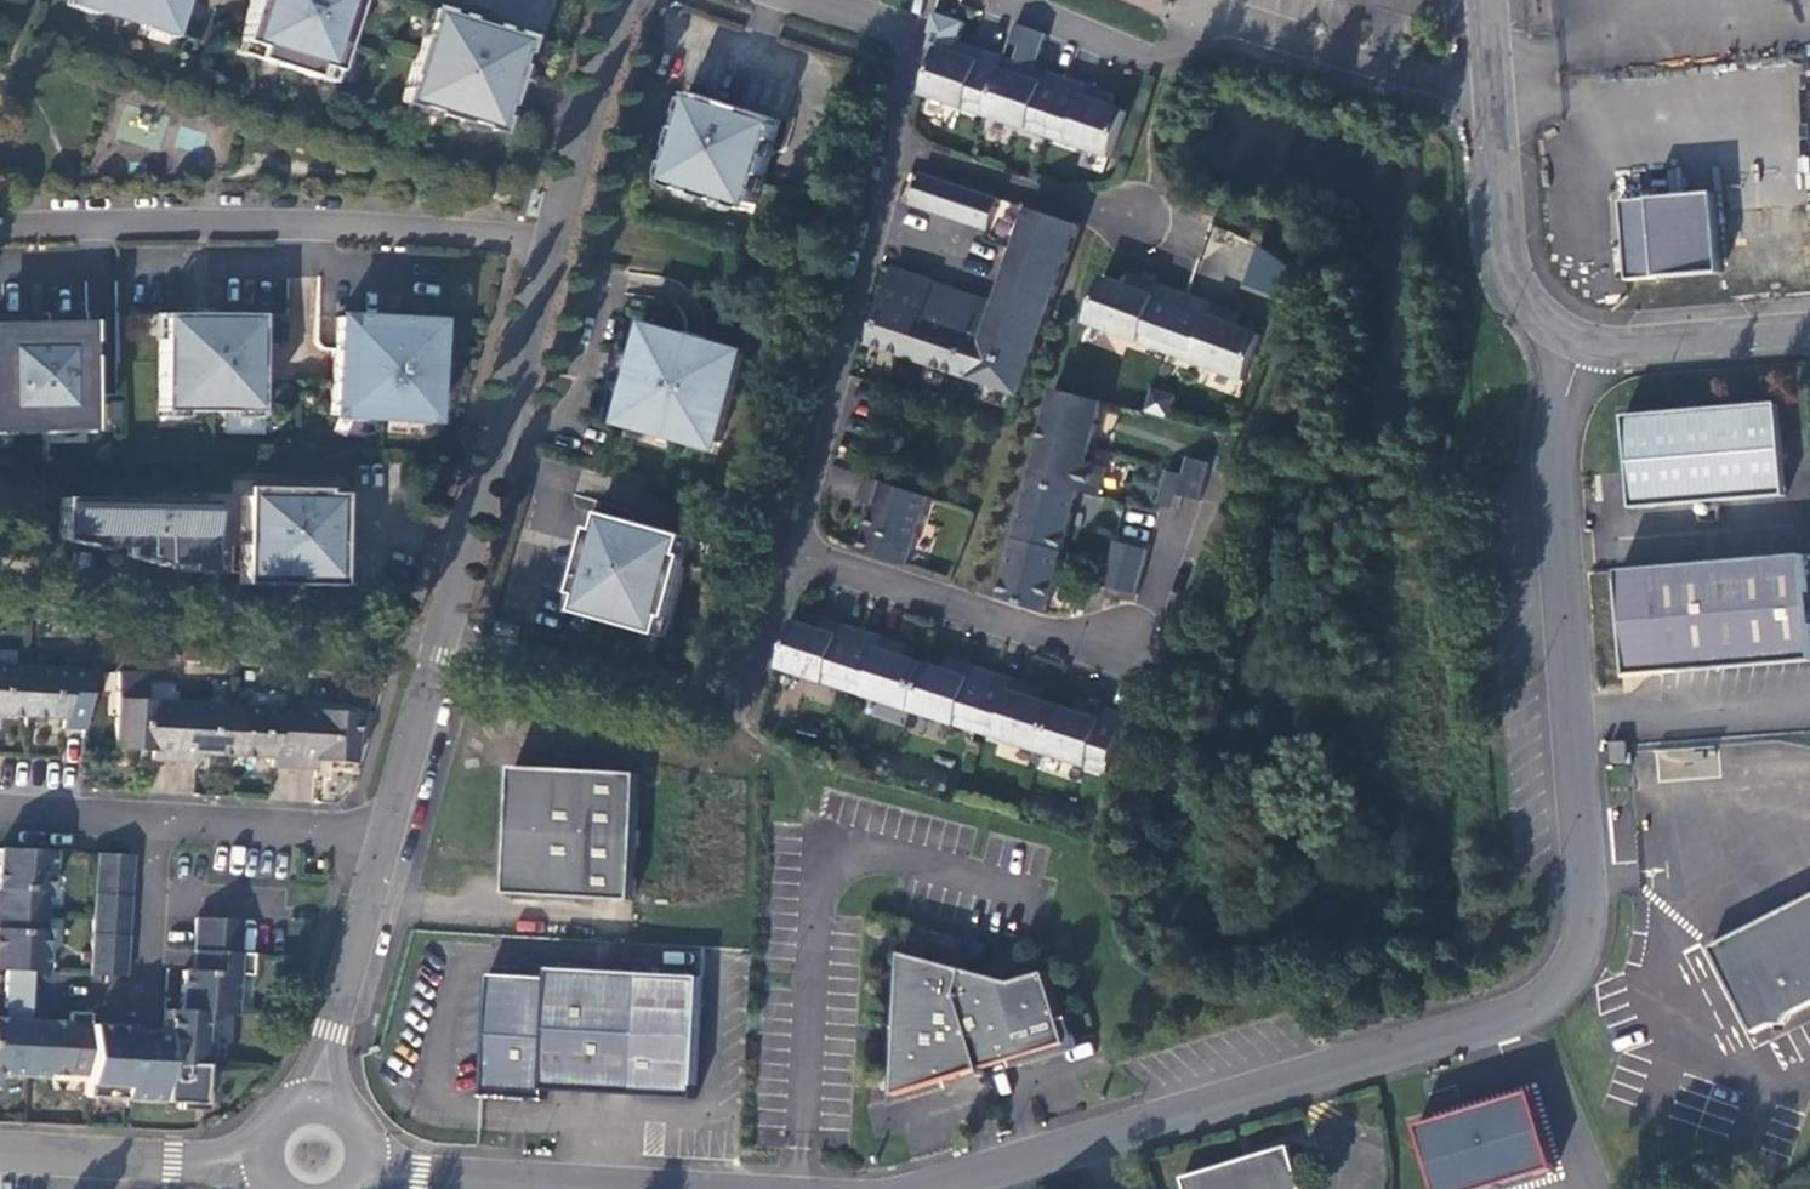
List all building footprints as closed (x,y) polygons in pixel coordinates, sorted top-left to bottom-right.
[(70,2),(165,32),(176,0),(71,0),(70,2)] [(239,43),(257,49),(253,60),(312,78),(315,67),(334,73),(357,0),(252,0),(239,43)] [(430,10),(400,103),(493,132),(522,40),(430,10)] [(1005,60),(966,47),(962,58),(938,50),(923,96),(973,113),(976,103),(988,107),(985,117),(1036,134),(1039,124),(1052,128),(1048,138),(1051,139),(1054,129),(1066,132),(1063,143),(1113,160),(1128,114),(1105,106),(1104,106),(1107,94),(1029,68),(1026,79),(1001,71),(1005,60)] [(690,93),(661,185),(754,214),(783,122),(690,93)] [(922,174),(912,206),(989,232),(1000,200),(922,174)] [(1716,194),(1652,199),(1658,279),(1723,274),(1716,194)] [(1628,282),(1658,279),(1652,199),(1621,202),(1628,282)] [(870,345),(1020,396),(1038,347),(1071,252),(1081,227),(1033,211),(1022,243),(1018,253),(999,306),(998,309),(996,315),(989,312),(992,304),(971,297),(969,304),(962,301),(953,298),(955,291),(895,271),(870,345)] [(1253,251),(1242,285),(1273,295),(1284,260),(1253,251)] [(1104,279),(1087,324),(1151,347),(1154,338),(1169,343),(1166,353),(1168,354),(1172,344),(1187,350),(1183,360),(1247,383),(1263,337),(1229,325),(1233,314),(1142,280),(1138,291),(1104,279)] [(159,315),(159,412),(256,413),(256,316),(159,315)] [(332,385),(328,415),(431,421),(432,385),(432,364),(432,350),(434,323),(398,321),(376,319),(336,317),(335,351),(334,363),(332,385)] [(88,426),(87,327),(0,328),(0,427),(88,426)] [(644,327),(618,421),(685,439),(686,435),(721,444),(745,356),(710,346),(706,338),(683,332),(675,336),(644,327)] [(1046,615),(1080,492),(1100,497),(1107,471),(1087,466),(1102,403),(1054,391),(1032,480),(1000,600),(1046,615)] [(1780,405),(1626,417),(1633,510),(1787,497),(1782,438),(1780,405)] [(1188,478),(1168,472),(1159,506),(1180,511),(1184,497),(1202,501),(1212,465),(1193,460),(1188,478)] [(930,498),(869,478),(861,502),(877,507),(863,553),(908,568),(930,498)] [(240,499),(239,574),(239,585),(336,587),(336,545),(337,526),(337,494),(320,494),(320,490),(250,489),(240,499)] [(61,499),(60,540),(186,573),(209,573),(211,501),(120,500),(61,499)] [(667,639),(694,540),(598,513),(570,612),(667,639)] [(1151,552),(1118,543),(1106,587),(1139,596),(1151,552)] [(1621,572),(1629,677),(1656,675),(1809,662),(1809,611),(1805,557),(1621,572)] [(902,645),(824,620),(821,632),(794,623),(779,670),(832,686),(836,675),(847,680),(844,691),(899,708),(901,698),(914,702),(911,712),(963,728),(967,718),(979,722),(975,732),(978,733),(981,723),(993,727),(990,737),(1095,770),(1098,760),(1112,765),(1129,718),(1088,705),(1084,716),(1031,699),(1034,688),(956,663),(952,674),(899,657),(902,645)] [(25,717),(28,666),(0,664),(0,716),(25,717)] [(88,670),(28,666),(25,717),(62,719),(61,728),(84,729),(88,670)] [(150,752),(150,761),(173,762),(176,702),(116,699),(113,750),(150,752)] [(176,702),(173,762),(195,763),(196,754),(210,755),(233,756),(236,706),(176,702)] [(236,706),(233,756),(269,758),(269,767),(292,769),(295,709),(236,706)] [(295,709),(292,769),(314,770),(315,761),(352,763),(355,713),(295,709)] [(1627,743),(1613,744),(1614,765),(1628,763),(1627,743)] [(1098,760),(1095,770),(1108,775),(1112,765),(1098,760)] [(641,776),(514,768),(510,852),(516,853),(513,895),(634,902),(641,776)] [(51,873),(52,852),(0,849),(0,910),(44,912),(47,873),(51,873)] [(96,855),(89,976),(125,977),(132,857),(96,855)] [(1710,947),(1753,1033),(1771,1024),(1784,1024),(1792,1013),(1809,1004),(1809,896),(1710,947)] [(44,912),(0,910),(0,971),(5,971),(30,972),(45,973),(47,951),(42,951),(44,912)] [(195,918),(193,951),(237,954),(239,921),(195,918)] [(181,970),(179,1011),(201,1013),(234,1014),(236,975),(249,976),(251,955),(237,954),(193,951),(192,971),(181,970)] [(968,971),(890,951),(896,1096),(983,1070),(961,996),(968,971)] [(703,978),(642,975),(550,969),(550,978),(489,975),(482,1096),(545,1100),(547,1091),(635,1096),(696,1099),(703,978)] [(25,1076),(28,1021),(30,972),(5,971),(4,1008),(9,1008),(7,1020),(0,1019),(0,1071),(3,1071),(3,1075),(25,1076)] [(1015,984),(968,971),(961,996),(983,1070),(1070,1045),(1049,973),(1015,984)] [(85,1076),(84,1097),(195,1103),(198,1066),(205,1067),(207,1042),(199,1041),(201,1013),(179,1011),(164,1010),(162,1035),(147,1034),(148,1028),(88,1025),(85,1076)] [(67,1023),(28,1021),(25,1076),(46,1078),(46,1074),(85,1076),(88,1025),(89,1014),(67,1012),(67,1023)] [(1532,1094),(1419,1127),(1438,1188),(1490,1188),(1555,1169),(1532,1094)] [(1289,1147),(1182,1179),(1185,1188),(1302,1188),(1289,1147)]
